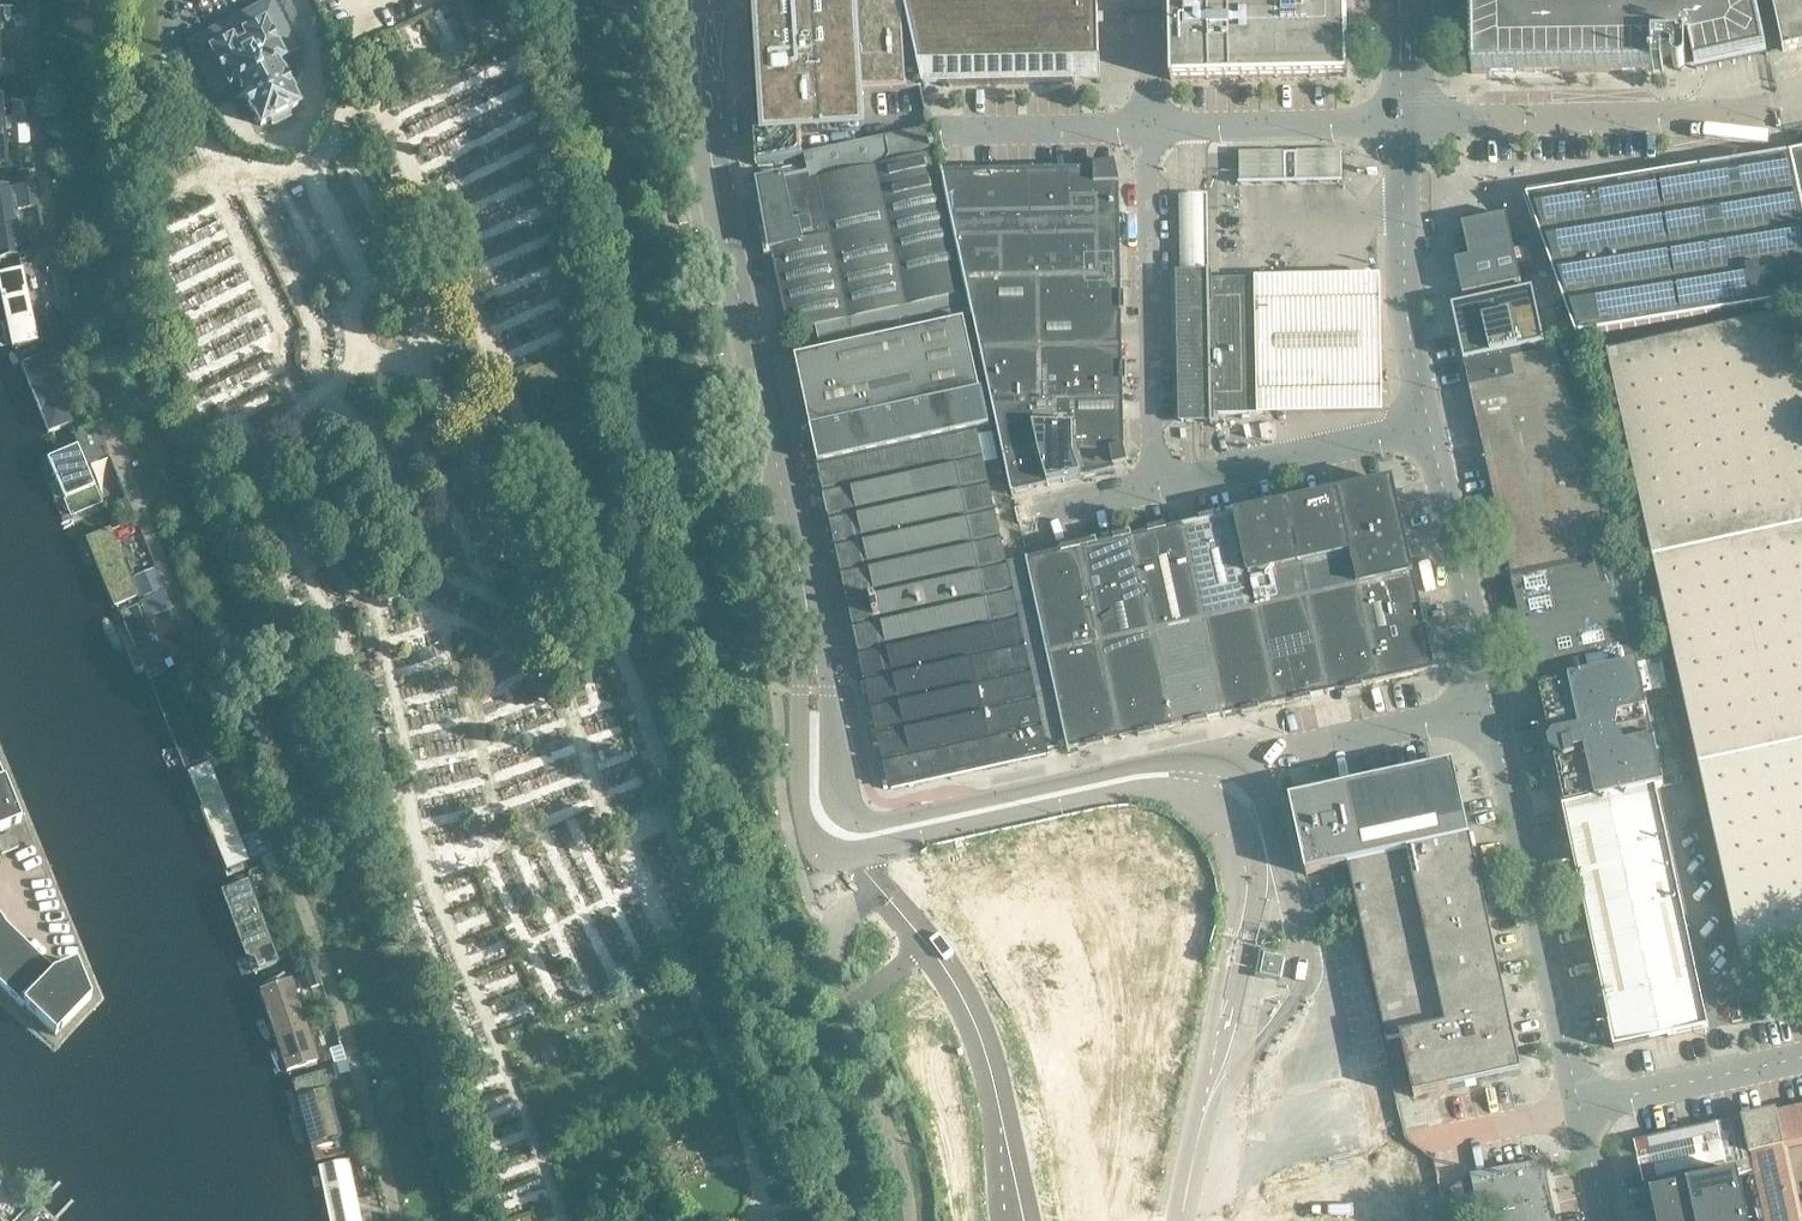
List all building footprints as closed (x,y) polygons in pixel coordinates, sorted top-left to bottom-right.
[(482,27),(524,21),(521,0),(479,0),(482,27)] [(921,88),(921,86),(902,0),(747,0),(747,10),(763,9),(767,78),(751,79),(752,93),(759,96),(759,106),(753,106),(756,166),(757,166),(802,157),(800,125),(862,122),(861,98),(860,91),(921,88)] [(1098,7),(1098,0),(902,0),(921,86),(924,86),(924,87),(925,87),(925,86),(949,86),(949,87),(950,87),(950,86),(1075,83),(1074,64),(1099,64),(1098,7)] [(1346,5),(1346,0),(1170,0),(1171,81),(1348,77),(1346,5)] [(1755,0),(1470,0),(1471,71),(1662,69),(1662,59),(1672,59),(1672,61),(1672,62),(1673,64),(1674,65),(1675,66),(1676,66),(1678,67),(1679,67),(1681,66),(1683,65),(1684,64),(1684,63),(1685,62),(1685,61),(1685,60),(1684,40),(1688,40),(1695,66),(1718,61),(1745,55),(1766,51),(1755,0)] [(1783,52),(1801,48),(1801,0),(1772,0),(1783,52)] [(282,76),(288,73),(263,24),(212,51),(237,99),(243,96),(251,112),(253,111),(260,125),(296,107),(289,93),(291,92),(282,76)] [(967,295),(934,146),(930,128),(886,138),(890,155),(883,166),(809,182),(807,173),(760,183),(769,238),(790,333),(821,326),(967,295)] [(1341,181),(1341,151),(1297,152),(1297,154),(1284,154),(1283,153),(1240,153),(1240,183),(1239,183),(1239,186),(1285,185),(1285,182),(1297,182),(1297,185),(1343,184),(1343,181),(1341,181)] [(1789,155),(1541,195),(1526,198),(1576,337),(1801,300),(1801,152),(1789,155)] [(1120,277),(1118,186),(1121,186),(1116,164),(1111,165),(1095,169),(1095,173),(982,175),(970,175),(970,204),(948,204),(965,280),(1120,277)] [(970,204),(970,175),(942,175),(948,204),(970,204)] [(23,255),(16,210),(11,211),(7,183),(0,184),(0,258),(23,255)] [(164,203),(159,190),(141,197),(146,210),(164,203)] [(1212,415),(1262,414),(1262,406),(1259,279),(1210,280),(1210,275),(1207,192),(1192,193),(1181,193),(1183,277),(1179,277),(1182,422),(1196,422),(1212,421),(1212,415)] [(1532,261),(1529,247),(1514,250),(1506,215),(1462,225),(1467,248),(1457,250),(1459,260),(1455,261),(1463,296),(1521,282),(1517,264),(1532,261)] [(1259,279),(1262,406),(1385,404),(1383,266),(1259,268),(1259,279)] [(11,349),(38,344),(24,268),(0,273),(0,291),(11,349)] [(1126,314),(1125,296),(1121,296),(1120,277),(965,280),(980,349),(1121,347),(1121,314),(1126,314)] [(1544,344),(1532,289),(1453,308),(1455,318),(1455,319),(1464,362),(1544,344)] [(55,354),(75,348),(63,309),(43,315),(55,354)] [(1787,314),(1607,354),(1745,971),(1801,958),(1801,382),(1787,314)] [(980,390),(964,319),(795,356),(811,427),(980,390)] [(1596,501),(1576,422),(1552,342),(1544,344),(1464,362),(1512,581),(1610,560),(1602,524),(1596,501)] [(1127,384),(1127,367),(1122,367),(1121,347),(980,349),(988,388),(992,403),(1122,401),(1122,384),(1127,384)] [(20,364),(48,435),(73,425),(45,354),(20,364)] [(811,427),(819,465),(856,456),(922,442),(976,429),(997,425),(992,403),(988,388),(980,390),(811,427)] [(1123,449),(1122,401),(992,403),(997,425),(1012,493),(1114,471),(1114,469),(1128,466),(1125,449),(1123,449)] [(1037,709),(976,429),(922,442),(941,529),(899,538),(910,589),(849,602),(859,649),(897,641),(903,669),(922,665),(928,693),(937,691),(943,719),(971,713),(973,722),(1037,709)] [(941,529),(922,442),(856,456),(875,543),(899,538),(941,529)] [(39,462),(64,527),(107,510),(81,445),(39,462)] [(875,543),(856,456),(819,465),(849,602),(910,589),(899,538),(875,543)] [(1410,541),(1406,524),(1401,525),(1392,483),(1340,494),(1360,589),(1413,577),(1405,542),(1410,541)] [(1360,589),(1340,494),(1287,506),(1308,600),(1360,589)] [(1308,600),(1287,506),(1286,501),(1269,505),(1270,510),(1235,517),(1256,612),(1308,600)] [(1032,521),(1029,506),(1015,510),(1018,524),(1032,521)] [(1256,612),(1235,517),(1218,521),(1217,516),(1200,520),(1201,525),(1183,529),(1203,623),(1256,612)] [(1203,623),(1183,529),(1166,532),(1165,528),(1148,531),(1149,536),(1132,540),(1130,540),(1151,635),(1203,623)] [(111,529),(86,540),(115,609),(140,599),(111,529)] [(1151,635),(1130,540),(1132,540),(1131,535),(1114,539),(1115,544),(1098,547),(1096,543),(1077,547),(1078,552),(1099,647),(1151,635)] [(1099,647),(1078,552),(1077,547),(1062,550),(1063,555),(1027,563),(1048,658),(1099,647)] [(1634,665),(1610,560),(1512,581),(1535,687),(1634,665)] [(1433,670),(1424,628),(1429,627),(1425,610),(1420,611),(1413,577),(1360,589),(1381,682),(1433,670)] [(1381,682),(1360,589),(1308,600),(1328,693),(1345,690),(1346,694),(1363,691),(1362,686),(1381,682)] [(1328,693),(1308,600),(1256,612),(1276,705),(1293,701),(1294,706),(1312,702),(1311,697),(1328,693)] [(143,604),(120,615),(149,681),(173,670),(143,604)] [(1276,705),(1256,612),(1203,623),(1224,716),(1245,711),(1246,716),(1260,713),(1259,709),(1276,705)] [(1224,716),(1203,623),(1151,635),(1171,728),(1190,724),(1191,728),(1208,725),(1207,720),(1224,716)] [(1171,728),(1151,635),(1099,647),(1119,739),(1138,735),(1139,740),(1156,736),(1155,731),(1171,728)] [(1047,755),(1037,709),(973,722),(971,713),(943,719),(937,691),(928,693),(922,665),(903,669),(897,641),(859,649),(890,789),(1047,755)] [(1119,739),(1099,647),(1048,658),(1068,750),(1086,746),(1087,751),(1105,747),(1104,742),(1119,739)] [(1664,656),(1643,660),(1648,687),(1670,683),(1664,656)] [(1637,664),(1634,665),(1535,687),(1549,749),(1651,726),(1637,664)] [(148,683),(182,770),(204,762),(169,674),(148,683)] [(1664,786),(1651,726),(1549,749),(1563,811),(1656,790),(1656,788),(1664,786)] [(1470,839),(1454,765),(1290,800),(1306,875),(1348,866),(1470,839)] [(208,766),(186,775),(226,877),(251,868),(208,766)] [(0,772),(0,831),(21,823),(0,772)] [(1708,1029),(1657,793),(1656,790),(1563,811),(1564,819),(1615,1049),(1708,1029)] [(249,833),(254,854),(273,849),(267,829),(249,833)] [(12,833),(0,838),(0,851),(1,854),(18,848),(12,833)] [(1483,898),(1470,839),(1348,866),(1361,925),(1483,898)] [(255,976),(281,966),(249,882),(223,892),(255,976)] [(1496,957),(1483,898),(1361,925),(1374,984),(1496,957)] [(22,1008),(24,1006),(55,1036),(91,999),(76,963),(53,972),(5,926),(0,917),(0,987),(22,1008)] [(1281,978),(1285,958),(1264,954),(1260,974),(1281,978)] [(1509,1016),(1498,967),(1496,957),(1374,984),(1387,1043),(1401,1040),(1509,1016)] [(256,990),(283,1076),(318,1065),(291,978),(256,990)] [(1521,1074),(1509,1016),(1401,1040),(1414,1098),(1521,1074)] [(292,1083),(315,1165),(347,1155),(325,1075),(292,1083)] [(1392,1115),(1384,1076),(1384,1075),(1361,1080),(1370,1119),(1392,1115)] [(1783,1147),(1801,1143),(1801,1106),(1742,1119),(1761,1205),(1762,1205),(1766,1220),(1799,1220),(1783,1147)] [(1753,1172),(1741,1120),(1717,1125),(1728,1177),(1753,1172)] [(1728,1177),(1717,1125),(1636,1143),(1644,1183),(1647,1195),(1728,1177)] [(347,1162),(316,1169),(328,1220),(360,1220),(347,1162)] [(1542,1162),(1515,1168),(1527,1220),(1555,1220),(1542,1162)] [(1515,1168),(1472,1177),(1482,1220),(1527,1220),(1515,1168)] [(1728,1177),(1647,1195),(1653,1220),(1764,1220),(1753,1172),(1728,1177)] [(1472,1177),(1452,1191),(1458,1220),(1482,1220),(1472,1177)]
